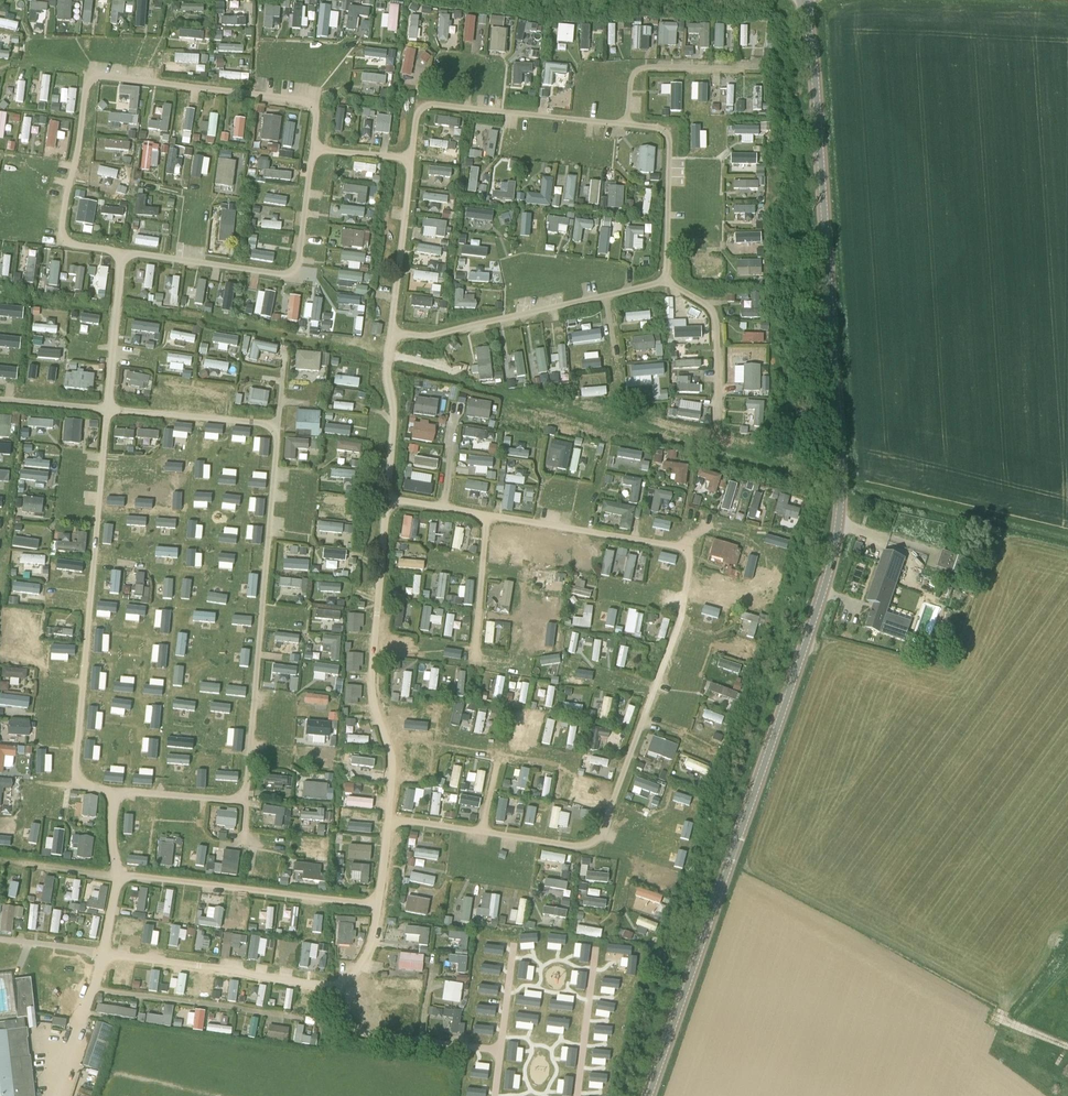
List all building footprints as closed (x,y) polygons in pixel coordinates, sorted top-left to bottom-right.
[(42,23),(50,23),(50,0),(34,0),(33,34),(42,34),(42,23)] [(60,18),(73,19),(74,0),(60,0),(60,18)] [(85,21),(96,21),(96,0),(86,0),(85,21)] [(121,13),(128,14),(128,10),(138,10),(138,1),(115,0),(115,25),(121,25),(121,13)] [(157,24),(158,0),(144,0),(144,23),(157,24)] [(331,0),(322,0),(321,30),(330,31),(331,0)] [(375,20),(377,7),(352,3),(348,35),(359,36),(361,18),(375,20)] [(188,12),(207,11),(207,4),(183,5),(183,19),(188,19),(188,12)] [(267,27),(276,27),(276,15),(281,15),(281,5),(268,5),(267,27)] [(307,5),(296,5),(295,26),(306,26),(307,5)] [(238,14),(225,16),(226,26),(240,24),(238,14)] [(423,40),(424,15),(414,15),(413,40),(423,40)] [(441,41),(450,41),(452,15),(444,15),(441,41)] [(467,43),(477,43),(478,16),(467,16),(467,43)] [(23,31),(24,20),(0,18),(0,28),(23,31)] [(744,20),(744,47),(768,48),(768,33),(768,20),(744,20)] [(539,47),(541,25),(528,24),(525,46),(539,47)] [(664,24),(664,48),(679,48),(680,24),(664,24)] [(713,50),(712,25),(691,26),(692,55),(699,55),(699,51),(713,50)] [(577,44),(577,26),(561,26),(561,43),(577,44)] [(583,54),(593,54),(594,26),(583,26),(583,54)] [(611,49),(619,49),(620,26),(612,26),(611,49)] [(654,27),(638,26),(638,51),(653,51),(654,27)] [(508,53),(509,28),(494,28),(493,53),(508,53)] [(182,42),(206,40),(206,29),(181,30),(182,42)] [(221,45),(221,54),(246,53),(246,44),(221,45)] [(9,48),(0,48),(0,60),(9,60),(9,48)] [(406,73),(416,74),(417,49),(407,48),(406,73)] [(371,60),(391,61),(392,49),(371,49),(371,60)] [(206,53),(180,52),(180,63),(206,64),(206,53)] [(251,65),(250,56),(242,57),(242,65),(251,65)] [(690,66),(690,58),(677,59),(678,67),(690,66)] [(517,86),(533,86),(534,66),(518,66),(517,86)] [(570,91),(573,70),(551,67),(548,88),(570,91)] [(366,75),(366,84),(377,84),(378,75),(366,75)] [(53,103),(53,76),(44,76),(44,104),(53,103)] [(739,86),(739,76),(726,76),(726,86),(739,86)] [(685,114),(684,85),(674,85),(675,114),(685,114)] [(738,107),(739,85),(730,85),(730,107),(738,107)] [(6,92),(4,101),(26,104),(29,88),(20,86),(19,94),(6,92)] [(131,109),(140,109),(141,86),(124,86),(124,100),(131,100),(131,109)] [(716,90),(716,99),(725,98),(724,89),(716,90)] [(69,90),(69,109),(77,109),(77,90),(69,90)] [(706,113),(723,116),(726,104),(715,102),(713,111),(706,110),(706,113)] [(162,111),(161,120),(152,120),(152,132),(173,132),(174,104),(166,104),(165,111),(162,111)] [(343,106),(337,128),(344,130),(350,108),(343,106)] [(196,135),(197,112),(187,112),(186,134),(196,135)] [(211,112),(210,136),(220,137),(220,113),(211,112)] [(28,122),(37,122),(37,113),(28,114),(28,122)] [(112,113),(112,122),(136,122),(136,114),(112,113)] [(265,113),(264,137),(280,138),(281,113),(265,113)] [(394,115),(380,114),(378,132),(392,133),(394,115)] [(4,115),(3,136),(13,136),(13,115),(4,115)] [(438,123),(459,126),(460,119),(440,115),(438,123)] [(232,135),(246,135),(246,116),(236,116),(236,131),(223,131),(223,141),(232,141),(232,135)] [(60,148),(60,121),(50,121),(50,148),(60,148)] [(25,139),(30,140),(32,131),(33,131),(34,123),(27,122),(25,139)] [(298,136),(300,124),(293,122),(290,134),(298,136)] [(725,136),(725,127),(696,127),(696,143),(705,143),(705,136),(725,136)] [(754,142),(754,137),(762,137),(762,128),(738,127),(737,137),(746,138),(746,141),(754,142)] [(486,148),(487,128),(478,128),(478,155),(483,155),(483,148),(486,148)] [(491,130),(487,155),(496,156),(500,131),(491,130)] [(109,154),(133,152),(132,140),(109,142),(109,154)] [(144,169),(159,170),(159,153),(163,153),(163,143),(144,143),(144,169)] [(439,143),(438,152),(459,152),(459,143),(439,143)] [(640,174),(657,176),(660,148),(643,146),(640,174)] [(213,150),(211,159),(217,160),(220,151),(213,150)] [(195,177),(204,178),(205,153),(196,153),(195,177)] [(736,172),(760,171),(759,154),(735,155),(736,172)] [(220,156),(219,184),(236,184),(237,156),(220,156)] [(378,177),(377,161),(356,162),(356,170),(369,170),(369,177),(378,177)] [(481,192),(479,161),(470,161),(472,192),(481,192)] [(265,177),(292,178),(292,168),(266,167),(265,177)] [(431,170),(432,178),(454,177),(453,169),(431,170)] [(569,202),(579,202),(579,177),(569,177),(569,202)] [(544,196),(530,195),(530,206),(552,207),(553,178),(545,178),(544,196)] [(738,192),(761,191),(761,180),(737,181),(738,192)] [(593,206),(602,206),(603,181),(593,181),(593,206)] [(345,190),(360,190),(360,203),(368,203),(368,185),(345,185),(345,190)] [(610,210),(625,210),(626,186),(611,185),(610,210)] [(653,214),(654,191),(642,191),(641,213),(653,214)] [(290,204),(289,192),(265,193),(265,205),(290,204)] [(425,194),(425,203),(451,203),(451,195),(425,194)] [(141,217),(161,217),(161,210),(149,210),(149,195),(142,195),(141,217)] [(555,209),(563,209),(564,195),(555,195),(555,209)] [(81,200),(81,225),(97,225),(98,201),(81,200)] [(627,211),(638,211),(638,201),(627,201),(627,211)] [(363,216),(363,205),(343,204),(343,215),(363,216)] [(119,220),(119,225),(126,224),(126,207),(105,208),(105,220),(119,220)] [(739,208),(739,217),(760,217),(760,207),(739,208)] [(223,237),(235,237),(236,209),(224,209),(223,237)] [(525,215),(526,237),(535,237),(534,214),(525,215)] [(254,217),(254,224),(283,225),(283,218),(254,217)] [(561,227),(571,227),(572,217),(551,217),(551,232),(561,232),(561,227)] [(438,236),(448,235),(448,218),(426,219),(427,226),(438,226),(438,236)] [(628,226),(629,251),(646,250),(646,247),(636,247),(636,240),(647,240),(646,225),(628,226)] [(344,226),(342,242),(371,246),(373,230),(344,226)] [(138,231),(138,247),(163,247),(163,237),(150,237),(150,231),(138,231)] [(764,245),(764,233),(738,234),(739,246),(764,245)] [(445,257),(446,248),(424,244),(422,254),(445,257)] [(742,249),(741,266),(760,267),(761,250),(742,249)] [(344,261),(368,262),(368,254),(344,253),(344,261)] [(15,257),(7,256),(6,263),(1,262),(0,270),(0,276),(12,278),(15,257)] [(490,269),(482,268),(483,259),(462,256),(460,270),(489,275),(490,269)] [(30,258),(30,275),(38,275),(39,258),(30,258)] [(698,258),(698,270),(724,269),(723,258),(698,258)] [(653,267),(652,260),(645,261),(646,268),(653,267)] [(150,265),(147,288),(156,290),(159,266),(150,265)] [(101,291),(110,292),(112,267),(102,267),(101,291)] [(742,276),(765,275),(764,267),(741,268),(742,276)] [(417,268),(416,280),(441,282),(442,269),(417,268)] [(341,270),(341,277),(359,278),(359,282),(366,283),(366,270),(341,270)] [(201,275),(198,299),(206,300),(209,276),(201,275)] [(465,298),(465,292),(459,292),(458,309),(478,309),(478,298),(465,298)] [(290,293),(289,317),(300,317),(301,294),(290,293)] [(738,303),(740,295),(732,293),(730,301),(738,303)] [(745,308),(745,319),(765,318),(764,293),(754,294),(755,308),(745,308)] [(437,298),(420,298),(420,309),(435,308),(435,310),(447,309),(446,294),(436,295),(437,298)] [(346,295),(344,304),(360,309),(363,300),(346,295)] [(316,316),(325,316),(325,296),(316,296),(316,316)] [(25,317),(25,306),(0,307),(0,318),(25,317)] [(44,320),(61,319),(60,312),(43,313),(44,320)] [(653,312),(629,313),(629,323),(654,322),(653,312)] [(704,340),(704,327),(677,328),(677,340),(704,340)] [(173,340),(197,343),(198,333),(174,329),(173,340)] [(148,346),(155,346),(155,332),(134,331),(133,336),(149,337),(148,346)] [(745,332),(745,342),(766,341),(766,332),(745,332)] [(224,345),(236,347),(238,337),(217,333),(214,351),(223,352),(224,345)] [(21,348),(22,335),(0,334),(0,347),(21,348)] [(636,350),(657,349),(657,336),(635,337),(636,350)] [(272,353),(274,345),(255,340),(251,356),(262,359),(264,351),(272,353)] [(39,341),(39,358),(63,359),(63,341),(39,341)] [(541,370),(548,369),(546,343),(539,344),(541,370)] [(493,377),(492,347),(480,347),(482,378),(493,377)] [(323,370),(323,351),(298,352),(299,371),(323,370)] [(516,351),(517,360),(511,360),(512,379),(519,378),(519,374),(525,373),(525,351),(516,351)] [(195,366),(195,356),(170,355),(170,365),(195,366)] [(206,369),(230,372),(232,362),(207,358),(206,369)] [(702,370),(703,360),(678,359),(678,370),(702,370)] [(597,369),(597,360),(572,361),(572,364),(579,364),(579,370),(597,369)] [(361,372),(360,362),(345,362),(345,373),(361,372)] [(656,373),(655,363),(646,364),(647,374),(656,373)] [(746,392),(762,392),(763,363),(746,363),(746,392)] [(18,365),(0,365),(0,377),(17,377),(18,365)] [(72,368),(70,387),(94,390),(96,371),(72,368)] [(557,379),(564,377),(562,369),(554,371),(557,379)] [(53,384),(55,374),(31,371),(30,381),(53,384)] [(657,373),(656,387),(664,387),(665,373),(657,373)] [(136,375),(134,382),(143,386),(146,379),(136,375)] [(690,381),(690,376),(680,376),(680,394),(702,394),(702,381),(690,381)] [(183,389),(192,389),(193,378),(168,378),(168,388),(183,388),(183,389)] [(608,384),(583,385),(584,397),(608,396),(608,384)] [(253,390),(254,403),(267,402),(266,390),(253,390)] [(199,394),(198,402),(224,403),(224,395),(199,394)] [(418,414),(439,414),(440,396),(418,396),(418,414)] [(491,417),(493,401),(463,397),(462,403),(469,404),(467,414),(491,417)] [(757,427),(765,427),(766,399),(750,399),(750,408),(758,409),(757,427)] [(337,402),(336,410),(355,412),(356,404),(337,402)] [(298,435),(314,436),(320,436),(323,410),(301,408),(298,435)] [(680,410),(680,419),(701,420),(702,411),(680,410)] [(15,436),(15,415),(0,415),(0,436),(15,436)] [(84,443),(84,419),(72,419),(71,443),(84,443)] [(353,422),(336,419),(333,434),(351,437),(353,422)] [(31,421),(32,429),(57,428),(56,420),(31,421)] [(437,439),(438,423),(415,423),(414,438),(437,439)] [(748,432),(758,430),(757,423),(747,424),(748,432)] [(120,428),(120,438),(137,438),(137,428),(120,428)] [(140,428),(140,437),(146,437),(146,444),(152,444),(152,437),(161,438),(161,429),(140,428)] [(200,431),(198,453),(206,453),(208,432),(200,431)] [(228,445),(244,443),(242,433),(227,436),(228,445)] [(248,438),(248,457),(258,457),(258,438),(248,438)] [(290,439),(290,456),(300,456),(300,447),(309,447),(310,439),(290,439)] [(340,441),(340,450),(361,451),(361,442),(340,441)] [(550,465),(571,467),(574,446),(553,443),(550,465)] [(49,452),(49,444),(32,444),(32,458),(41,458),(41,452),(49,452)] [(414,444),(413,452),(421,453),(422,445),(414,444)] [(605,457),(606,447),(575,446),(575,456),(605,457)] [(508,458),(531,459),(532,451),(508,450),(508,458)] [(302,451),(300,458),(309,461),(311,453),(302,451)] [(475,451),(472,463),(493,468),(495,456),(475,451)] [(689,483),(689,464),(678,464),(678,459),(667,459),(667,453),(657,454),(658,473),(677,472),(678,484),(689,483)] [(575,457),(574,465),(587,467),(588,459),(575,457)] [(192,479),(199,480),(202,460),(195,459),(192,479)] [(441,460),(412,459),(412,468),(440,469),(441,460)] [(163,475),(181,475),(181,460),(163,460),(163,475)] [(527,470),(519,470),(519,465),(509,465),(509,485),(526,485),(527,470)] [(353,475),(353,467),(334,467),(333,475),(353,475)] [(708,487),(707,488),(718,492),(724,477),(704,469),(698,483),(708,487)] [(33,470),(32,480),(52,481),(52,471),(33,470)] [(411,484),(411,492),(438,491),(438,475),(432,475),(432,484),(411,484)] [(632,504),(640,506),(645,481),(627,477),(625,486),(635,488),(632,504)] [(121,502),(121,481),(113,480),(112,502),(121,502)] [(742,507),(749,487),(734,482),(725,509),(735,513),(738,506),(742,507)] [(155,509),(159,487),(150,485),(146,508),(155,509)] [(701,486),(698,494),(705,497),(708,489),(701,486)] [(182,510),(183,488),(175,488),(175,510),(182,510)] [(508,509),(515,509),(515,499),(522,499),(522,490),(509,490),(508,509)] [(761,519),(766,492),(758,490),(752,517),(761,519)] [(674,501),(674,492),(655,491),(654,506),(665,507),(665,501),(674,501)] [(23,510),(44,511),(44,495),(24,495),(23,510)] [(192,502),(191,513),(210,515),(211,503),(192,502)] [(628,506),(625,527),(635,528),(638,508),(628,506)] [(220,519),(238,520),(238,508),(221,508),(220,519)] [(245,522),(262,522),(262,512),(245,512),(245,522)] [(404,515),(404,537),(414,538),(414,515),(404,515)] [(112,516),(111,538),(120,538),(120,516),(112,516)] [(179,518),(159,518),(159,529),(179,529),(179,518)] [(143,520),(134,520),(134,540),(143,541),(143,520)] [(345,533),(346,521),(321,520),(321,532),(345,533)] [(186,522),(187,541),(195,541),(195,522),(186,522)] [(439,543),(440,523),(432,523),(431,543),(439,543)] [(218,524),(217,532),(233,535),(235,527),(218,524)] [(454,551),(462,552),(467,527),(459,526),(454,551)] [(658,533),(677,537),(678,530),(660,526),(658,533)] [(28,527),(20,528),(22,535),(29,534),(28,527)] [(243,539),(259,539),(259,529),(243,528),(243,539)] [(87,549),(87,530),(81,530),(80,540),(59,540),(59,549),(87,549)] [(495,558),(503,558),(503,538),(495,538),(495,558)] [(771,562),(787,562),(788,541),(772,540),(771,562)] [(526,564),(530,543),(521,541),(516,562),(526,564)] [(578,544),(577,570),(587,570),(587,544),(578,544)] [(157,556),(181,557),(181,547),(157,547),(157,556)] [(604,577),(613,579),(618,552),(609,550),(604,577)] [(910,627),(885,619),(905,558),(885,551),(868,602),(875,604),(867,629),(905,642),(910,627)] [(944,551),(938,567),(961,575),(967,559),(944,551)] [(636,584),(641,556),(621,552),(619,561),(628,563),(625,582),(636,584)] [(23,564),(48,564),(48,554),(23,554),(23,564)] [(286,569),(310,569),(311,555),(286,555),(286,569)] [(427,570),(427,559),(401,559),(401,570),(427,570)] [(67,571),(68,579),(81,579),(80,560),(57,561),(57,572),(67,571)] [(187,572),(208,572),(209,562),(187,561),(187,572)] [(855,567),(845,594),(852,597),(863,569),(855,567)] [(776,602),(779,572),(754,569),(753,578),(760,579),(758,589),(765,590),(764,601),(776,602)] [(558,582),(559,574),(541,570),(539,579),(558,582)] [(146,597),(146,571),(138,571),(137,597),(146,597)] [(116,572),(116,595),(125,595),(125,572),(116,572)] [(308,591),(308,576),(283,576),(282,591),(296,591),(308,591)] [(167,599),(175,599),(175,577),(166,577),(167,599)] [(714,589),(734,593),(737,581),(716,577),(714,589)] [(180,599),(189,600),(191,579),(182,578),(180,599)] [(343,592),(343,582),(323,582),(323,592),(343,592)] [(496,605),(513,605),(514,583),(496,582),(496,605)] [(464,605),(475,605),(475,584),(465,584),(464,605)] [(593,600),(595,592),(576,588),(574,596),(593,600)] [(228,603),(229,592),(210,591),(209,602),(228,603)] [(538,615),(540,594),(532,593),(530,614),(538,615)] [(235,605),(252,605),(252,595),(235,594),(235,605)] [(127,627),(135,627),(136,603),(127,603),(127,627)] [(121,614),(121,604),(102,605),(103,614),(121,614)] [(151,606),(151,616),(177,616),(177,606),(151,606)] [(586,618),(576,618),(575,627),(594,627),(594,607),(586,607),(586,618)] [(725,618),(726,611),(705,607),(704,615),(725,618)] [(183,628),(192,628),(192,608),(184,608),(183,628)] [(429,608),(423,627),(430,629),(436,611),(429,608)] [(521,608),(519,615),(527,616),(528,609),(521,608)] [(324,618),(342,619),(342,611),(324,610),(324,618)] [(628,632),(642,635),(647,614),(633,611),(628,632)] [(209,613),(210,625),(227,624),(226,612),(209,613)] [(625,633),(625,630),(622,630),(623,614),(613,613),(612,633),(625,633)] [(253,625),(253,614),(234,614),(234,625),(253,625)] [(363,615),(348,614),(347,632),(359,632),(359,627),(363,627),(363,615)] [(747,619),(746,619),(745,629),(752,630),(751,639),(761,640),(764,615),(747,614),(747,619)] [(661,639),(669,641),(675,621),(667,619),(661,639)] [(512,652),(520,652),(519,641),(528,641),(528,630),(512,630),(512,652)] [(279,641),(297,642),(297,634),(279,633),(279,641)] [(573,656),(581,656),(582,634),(574,634),(573,656)] [(169,635),(147,636),(148,647),(169,646),(169,635)] [(552,647),(553,635),(546,635),(545,647),(552,647)] [(325,652),(339,653),(340,636),(326,636),(325,652)] [(392,656),(413,657),(414,645),(399,645),(399,637),(393,636),(392,656)] [(175,657),(185,657),(186,637),(176,637),(175,657)] [(737,638),(734,653),(748,657),(752,641),(737,638)] [(596,661),(605,661),(605,641),(597,641),(596,661)] [(629,647),(621,645),(617,665),(625,667),(629,647)] [(62,646),(61,670),(76,671),(77,647),(62,646)] [(363,654),(347,653),(346,671),(358,672),(359,666),(362,666),(363,654)] [(106,659),(106,682),(115,683),(116,660),(106,659)] [(279,662),(278,672),(290,674),(289,685),(297,686),(299,665),(279,662)] [(135,685),(144,685),(144,663),(135,663),(135,685)] [(163,687),(167,665),(159,663),(156,685),(163,687)] [(577,666),(568,666),(568,677),(577,677),(577,666)] [(191,667),(190,692),(198,693),(199,667),(191,667)] [(6,679),(29,679),(29,668),(6,668),(6,679)] [(442,691),(442,669),(432,668),(432,691),(442,691)] [(734,669),(731,677),(741,680),(743,672),(734,669)] [(327,680),(337,679),(336,671),(326,671),(327,680)] [(405,671),(405,698),(413,698),(413,671),(405,671)] [(466,695),(470,673),(463,671),(460,688),(454,687),(453,692),(466,695)] [(501,676),(497,697),(505,698),(509,678),(501,676)] [(203,681),(203,693),(222,694),(222,682),(203,681)] [(520,682),(517,704),(530,706),(532,684),(520,682)] [(739,702),(743,692),(714,683),(711,693),(739,702)] [(248,696),(248,685),(229,684),(229,696),(248,696)] [(361,686),(346,685),(344,703),(357,704),(357,698),(360,698),(361,686)] [(551,687),(548,708),(556,710),(559,688),(551,687)] [(147,713),(155,714),(156,689),(148,689),(147,713)] [(114,692),(103,692),(103,718),(114,718),(114,692)] [(130,718),(131,692),(122,692),(121,718),(130,718)] [(307,694),(307,704),(329,705),(330,694),(307,694)] [(23,708),(23,696),(11,696),(11,708),(23,708)] [(177,710),(195,711),(196,701),(177,701),(177,710)] [(425,726),(436,727),(437,703),(427,703),(425,726)] [(457,703),(455,725),(463,726),(465,703),(457,703)] [(586,714),(587,705),(567,703),(566,712),(586,714)] [(469,714),(477,717),(480,707),(471,704),(469,714)] [(633,726),(639,708),(632,705),(626,724),(633,726)] [(491,728),(492,710),(480,709),(479,727),(491,728)] [(706,720),(727,727),(730,717),(709,711),(706,720)] [(332,712),(332,719),(341,720),(342,712),(332,712)] [(533,741),(535,728),(539,729),(540,720),(523,717),(520,739),(533,741)] [(331,720),(310,720),(310,733),(331,733),(331,720)] [(547,746),(556,746),(557,720),(548,720),(547,746)] [(32,735),(32,722),(10,721),(10,734),(32,735)] [(573,725),(570,747),(578,748),(582,726),(573,725)] [(593,729),(594,751),(612,750),(611,728),(593,729)] [(371,744),(371,732),(349,734),(350,745),(371,744)] [(170,747),(197,747),(197,736),(171,736),(170,747)] [(651,750),(675,762),(681,748),(657,737),(651,750)] [(419,750),(438,751),(438,743),(419,742),(419,750)] [(20,744),(0,744),(0,770),(6,771),(7,754),(19,755),(20,744)] [(101,772),(110,771),(109,750),(100,750),(101,772)] [(126,773),(136,773),(136,751),(127,751),(126,773)] [(190,765),(190,754),(171,753),(171,764),(190,765)] [(586,766),(610,767),(611,756),(587,755),(586,766)] [(353,756),(353,768),(377,768),(377,756),(353,756)] [(429,772),(431,759),(416,757),(412,780),(420,781),(422,771),(429,772)] [(61,772),(61,763),(40,763),(40,772),(61,772)] [(197,765),(196,778),(212,779),(213,765),(197,765)] [(219,772),(219,783),(239,783),(239,771),(219,772)] [(517,774),(516,781),(523,782),(522,789),(527,790),(529,775),(517,774)] [(572,776),(563,801),(573,804),(581,779),(572,776)] [(543,799),(554,800),(555,779),(545,778),(543,799)] [(591,786),(592,779),(582,778),(581,785),(591,786)] [(330,781),(308,782),(308,798),(331,797),(330,781)] [(442,815),(442,803),(447,803),(446,789),(434,789),(435,816),(442,815)] [(419,809),(420,792),(411,792),(411,809),(419,809)] [(86,818),(100,817),(99,793),(85,794),(86,818)] [(677,793),(676,802),(700,807),(701,797),(677,793)] [(607,803),(582,794),(579,803),(603,812),(607,803)] [(466,796),(464,808),(482,810),(483,803),(478,802),(478,798),(466,796)] [(500,824),(509,826),(513,800),(504,799),(500,824)] [(266,816),(278,817),(278,806),(266,806),(266,816)] [(527,807),(526,813),(521,812),(520,816),(528,817),(527,828),(536,829),(538,808),(527,807)] [(144,812),(145,818),(154,817),(153,808),(152,808),(152,811),(144,812)] [(555,808),(553,832),(560,833),(563,808),(555,808)] [(320,814),(304,814),(304,823),(329,824),(329,809),(320,809),(320,814)] [(238,813),(213,813),(213,838),(229,837),(229,832),(219,832),(219,827),(238,827),(238,813)] [(4,843),(13,843),(14,820),(5,820),(4,843)] [(661,837),(685,844),(688,836),(664,829),(661,837)] [(96,837),(83,834),(80,848),(93,852),(96,837)] [(412,846),(419,847),(421,835),(413,834),(412,846)] [(15,839),(15,848),(35,850),(36,842),(15,839)] [(164,839),(163,863),(174,864),(176,839),(164,839)] [(306,840),(306,848),(327,849),(327,840),(306,840)] [(674,862),(679,852),(662,843),(659,849),(663,851),(661,856),(674,862)] [(188,868),(201,867),(200,844),(186,845),(188,868)] [(241,850),(225,849),(224,873),(240,874),(241,850)] [(418,849),(417,860),(441,863),(442,853),(418,849)] [(143,850),(135,850),(134,863),(152,864),(153,855),(142,854),(143,850)] [(544,864),(569,865),(570,855),(545,853),(544,864)] [(592,869),(599,871),(601,862),(594,860),(592,869)] [(355,864),(355,880),(372,881),(372,864),(355,864)] [(653,869),(652,878),(673,880),(674,872),(653,869)] [(414,872),(412,884),(437,889),(439,878),(414,872)] [(605,894),(605,886),(610,886),(610,873),(590,872),(590,893),(605,894)] [(73,879),(73,902),(83,902),(83,879),(73,879)] [(571,892),(571,885),(559,885),(559,880),(548,880),(548,892),(571,892)] [(91,896),(101,898),(102,886),(93,885),(91,896)] [(9,896),(27,897),(27,888),(9,888),(9,896)] [(150,912),(149,889),(141,889),(141,897),(139,897),(139,912),(150,912)] [(54,902),(54,890),(31,891),(31,896),(45,896),(45,902),(54,902)] [(168,890),(167,914),(175,914),(176,890),(168,890)] [(671,899),(648,892),(645,903),(658,906),(656,915),(665,917),(671,899)] [(487,894),(485,908),(493,909),(492,918),(500,919),(503,896),(487,894)] [(408,913),(430,917),(433,899),(411,896),(408,913)] [(587,908),(608,911),(609,901),(589,897),(587,908)] [(464,923),(474,924),(476,899),(467,898),(464,923)] [(527,925),(529,900),(523,900),(522,903),(515,903),(513,924),(527,925)] [(198,922),(199,902),(192,901),(191,922),(198,922)] [(224,923),(225,906),(217,906),(217,905),(206,904),(206,923),(224,923)] [(241,904),(241,928),(250,928),(250,904),(241,904)] [(5,905),(5,929),(18,930),(18,905),(5,905)] [(31,907),(32,928),(40,928),(40,906),(31,907)] [(268,925),(276,926),(278,907),(270,906),(268,925)] [(55,934),(65,934),(64,909),(55,910),(55,934)] [(550,910),(548,920),(569,924),(570,914),(550,910)] [(324,937),(325,913),(310,912),(309,937),(324,937)] [(94,913),(94,936),(102,936),(102,914),(94,913)] [(123,927),(145,929),(144,944),(154,945),(155,934),(172,935),(172,922),(124,918),(123,927)] [(341,918),(341,946),(355,946),(356,918),(341,918)] [(656,931),(657,925),(639,921),(638,927),(656,931)] [(417,946),(430,946),(431,927),(407,926),(407,937),(418,937),(417,946)] [(580,936),(605,941),(607,932),(582,926),(580,936)] [(462,942),(462,949),(470,949),(470,933),(452,933),(452,942),(462,942)] [(224,955),(233,955),(233,946),(242,946),(242,934),(224,934),(224,955)] [(262,937),(250,937),(249,958),(261,958),(262,937)] [(285,947),(294,947),(294,940),(278,940),(279,963),(285,962),(285,947)] [(482,958),(504,959),(505,947),(483,946),(482,958)] [(575,966),(590,969),(593,952),(578,949),(575,966)] [(401,970),(425,970),(425,953),(402,952),(401,970)] [(611,954),(611,962),(632,964),(633,956),(611,954)] [(56,955),(53,975),(60,976),(63,956),(56,955)] [(460,975),(470,974),(469,955),(452,956),(453,966),(460,965),(460,975)] [(539,966),(540,957),(519,955),(518,964),(539,966)] [(125,966),(125,988),(135,988),(135,966),(125,966)] [(65,971),(65,981),(85,981),(85,972),(65,971)] [(31,978),(13,980),(11,972),(0,973),(0,1016),(17,1014),(17,1018),(35,1016),(31,978)] [(189,994),(189,975),(181,975),(181,994),(189,994)] [(215,998),(216,978),(208,977),(207,997),(215,998)] [(522,1007),(546,1012),(548,998),(539,997),(541,983),(533,982),(534,978),(525,977),(522,994),(524,994),(522,1007)] [(239,1003),(241,982),(234,981),(231,1002),(239,1003)] [(447,981),(446,1000),(464,1001),(465,981),(447,981)] [(258,984),(254,1004),(266,1006),(270,987),(258,984)] [(287,1010),(295,1010),(296,988),(288,988),(287,1010)] [(51,989),(51,1000),(62,1000),(62,989),(51,989)] [(500,1002),(501,992),(478,992),(478,1001),(500,1002)] [(140,1007),(102,1004),(102,1014),(140,1016),(140,1007)] [(166,1016),(147,1013),(146,1021),(174,1025),(176,1006),(167,1005),(166,1016)] [(207,1029),(207,1009),(196,1009),(196,1028),(207,1029)] [(460,1031),(463,1012),(448,1010),(447,1016),(457,1017),(456,1030),(460,1031)] [(555,1023),(578,1024),(578,1014),(555,1013),(555,1023)] [(252,1017),(252,1037),(261,1037),(261,1017),(252,1017)] [(54,1018),(52,1025),(65,1027),(67,1020),(54,1018)] [(29,1057),(28,1057),(26,1038),(29,1038),(27,1028),(25,1029),(24,1020),(4,1023),(5,1032),(0,1032),(0,1095),(33,1095),(29,1057)] [(532,1020),(532,1036),(542,1036),(542,1020),(532,1020)] [(100,1072),(115,1029),(97,1022),(82,1066),(100,1072)] [(298,1022),(297,1043),(311,1043),(311,1023),(298,1022)] [(593,1022),(593,1028),(606,1029),(606,1035),(615,1035),(616,1023),(593,1022)] [(209,1033),(235,1034),(235,1026),(210,1025),(209,1033)] [(271,1039),(280,1039),(280,1025),(271,1025),(271,1039)] [(473,1041),(489,1042),(490,1032),(473,1032),(473,1041)] [(591,1048),(589,1057),(607,1060),(609,1052),(591,1048)] [(551,1049),(549,1059),(572,1062),(573,1052),(551,1049)] [(521,1071),(532,1073),(534,1058),(522,1056),(521,1071)] [(470,1089),(482,1090),(483,1078),(471,1077),(470,1089)] [(597,1088),(598,1081),(591,1080),(590,1087),(597,1088)]
